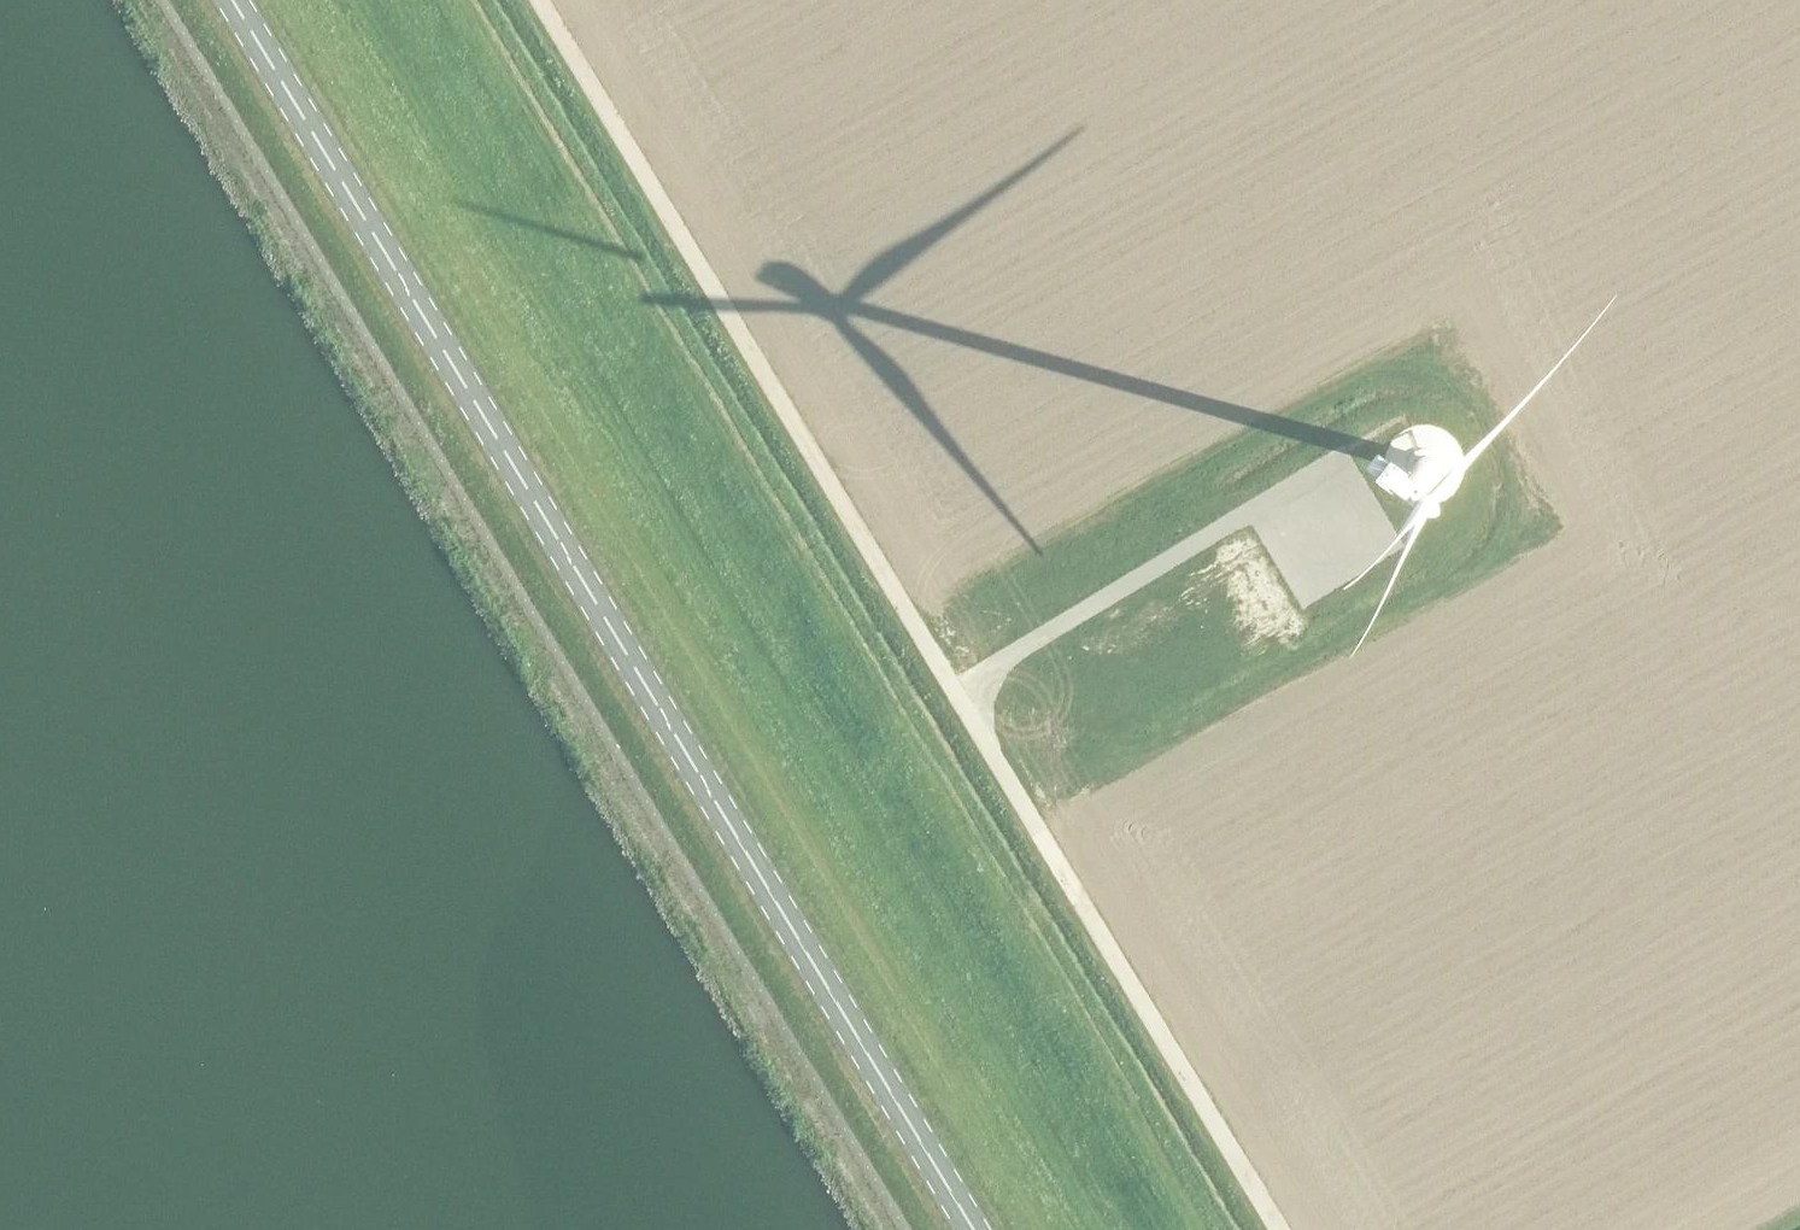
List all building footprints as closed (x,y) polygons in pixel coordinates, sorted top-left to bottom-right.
[(1432,468),(1432,467),(1432,466),(1432,465),(1432,464),(1432,463),(1431,462),(1431,461),(1430,460),(1429,459),(1428,459),(1428,458),(1427,458),(1426,458),(1425,457),(1424,457),(1423,457),(1422,457),(1421,457),(1420,457),(1419,458),(1418,458),(1417,459),(1416,459),(1416,460),(1415,460),(1415,461),(1414,462),(1414,463),(1413,463),(1413,464),(1413,465),(1413,466),(1413,467),(1413,468),(1413,469),(1413,470),(1414,471),(1414,472),(1415,472),(1415,473),(1416,474),(1417,475),(1418,475),(1418,476),(1419,476),(1420,476),(1421,476),(1422,476),(1423,477),(1423,476),(1424,476),(1425,476),(1426,476),(1427,476),(1428,475),(1429,474),(1430,474),(1430,473),(1431,472),(1432,471),(1432,470),(1432,469),(1432,468)]
